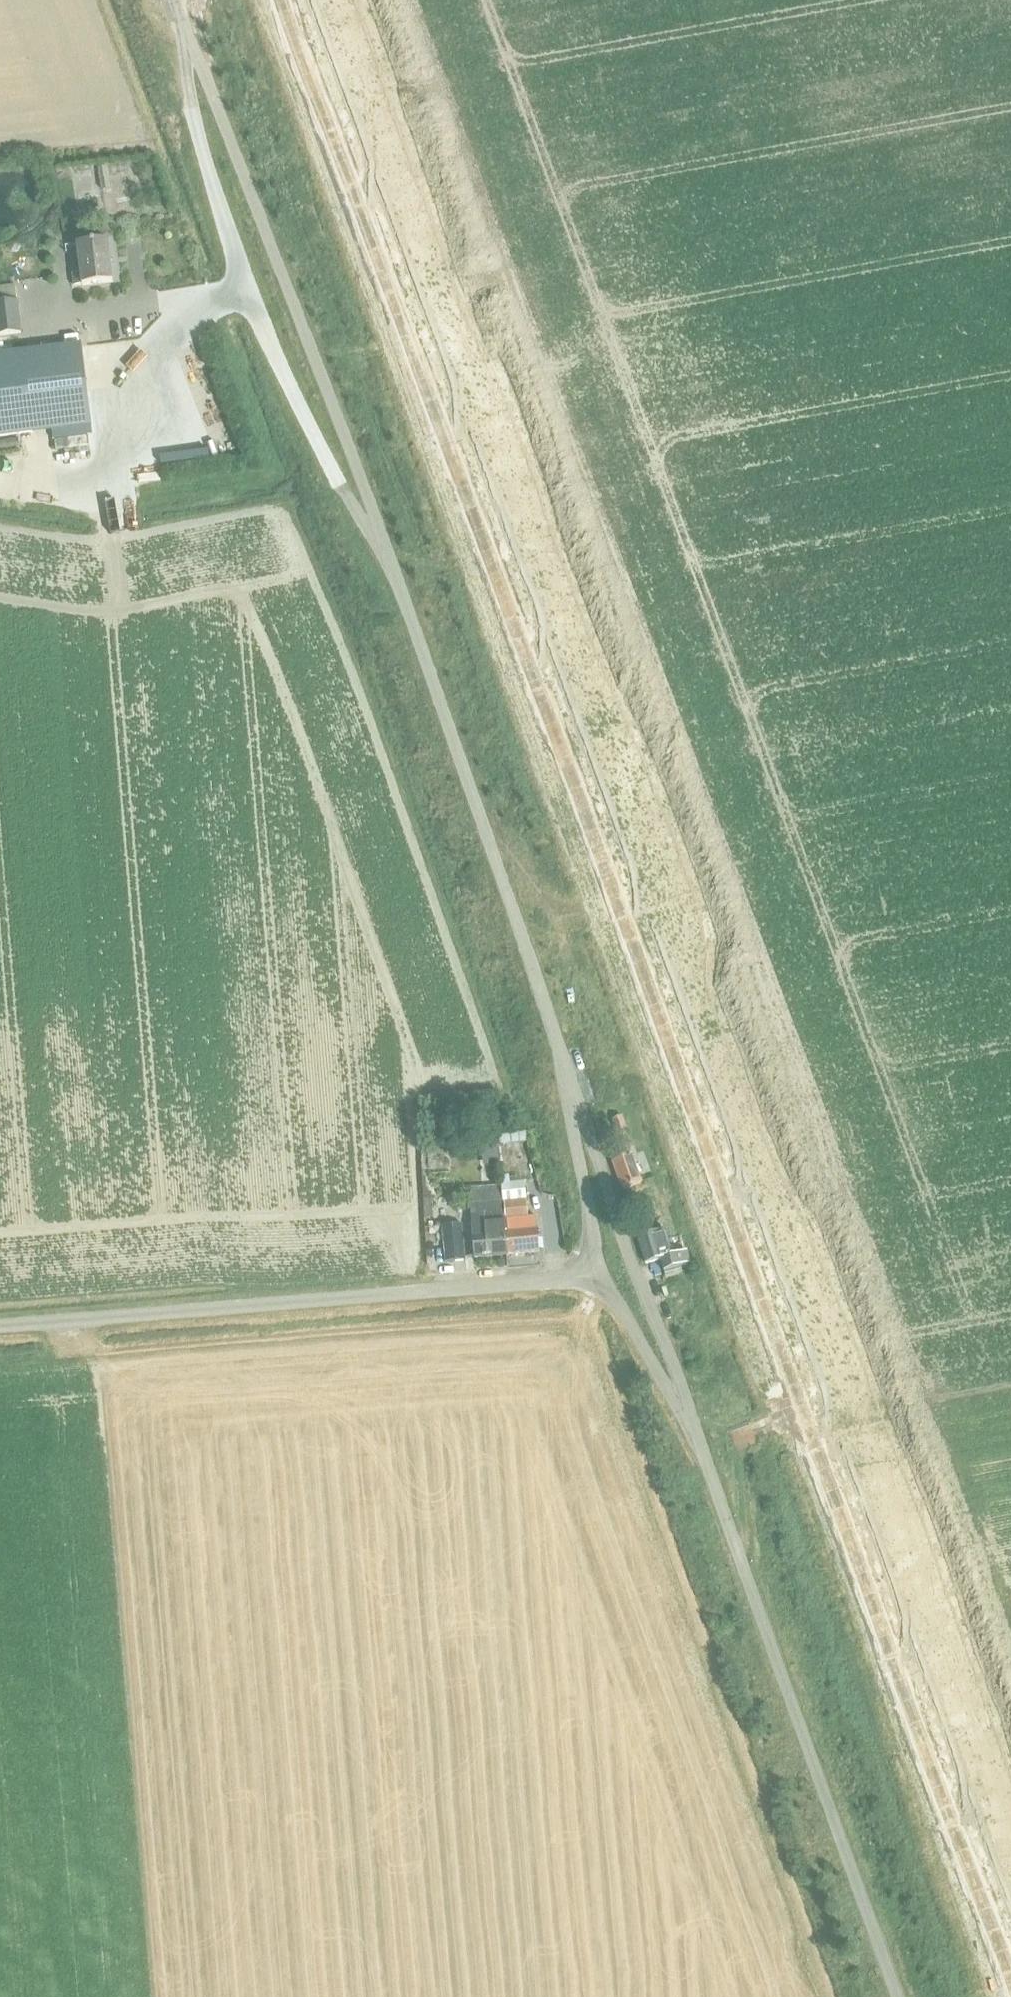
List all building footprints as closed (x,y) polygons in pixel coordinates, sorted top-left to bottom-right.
[(73,274),(74,283),(75,286),(82,285),(83,286),(113,282),(108,241),(77,245),(81,273),(73,274)] [(0,303),(0,336),(22,333),(17,301),(0,303)] [(0,356),(0,437),(92,426),(82,346),(0,356)] [(96,436),(59,437),(59,455),(96,454),(96,436)] [(621,1117),(610,1121),(615,1134),(626,1130),(621,1117)] [(498,1163),(496,1140),(485,1141),(487,1164),(498,1163)] [(613,1163),(623,1190),(642,1183),(632,1156),(613,1163)] [(525,1183),(501,1185),(503,1202),(504,1202),(527,1200),(525,1183)] [(508,1255),(540,1252),(537,1217),(528,1218),(527,1200),(504,1202),(508,1255)] [(508,1255),(504,1202),(503,1202),(472,1204),(473,1214),(476,1258),(508,1255)] [(422,1227),(426,1264),(464,1261),(461,1224),(422,1227)] [(646,1264),(661,1261),(663,1272),(690,1265),(687,1254),(673,1257),(665,1231),(638,1238),(646,1264)]
